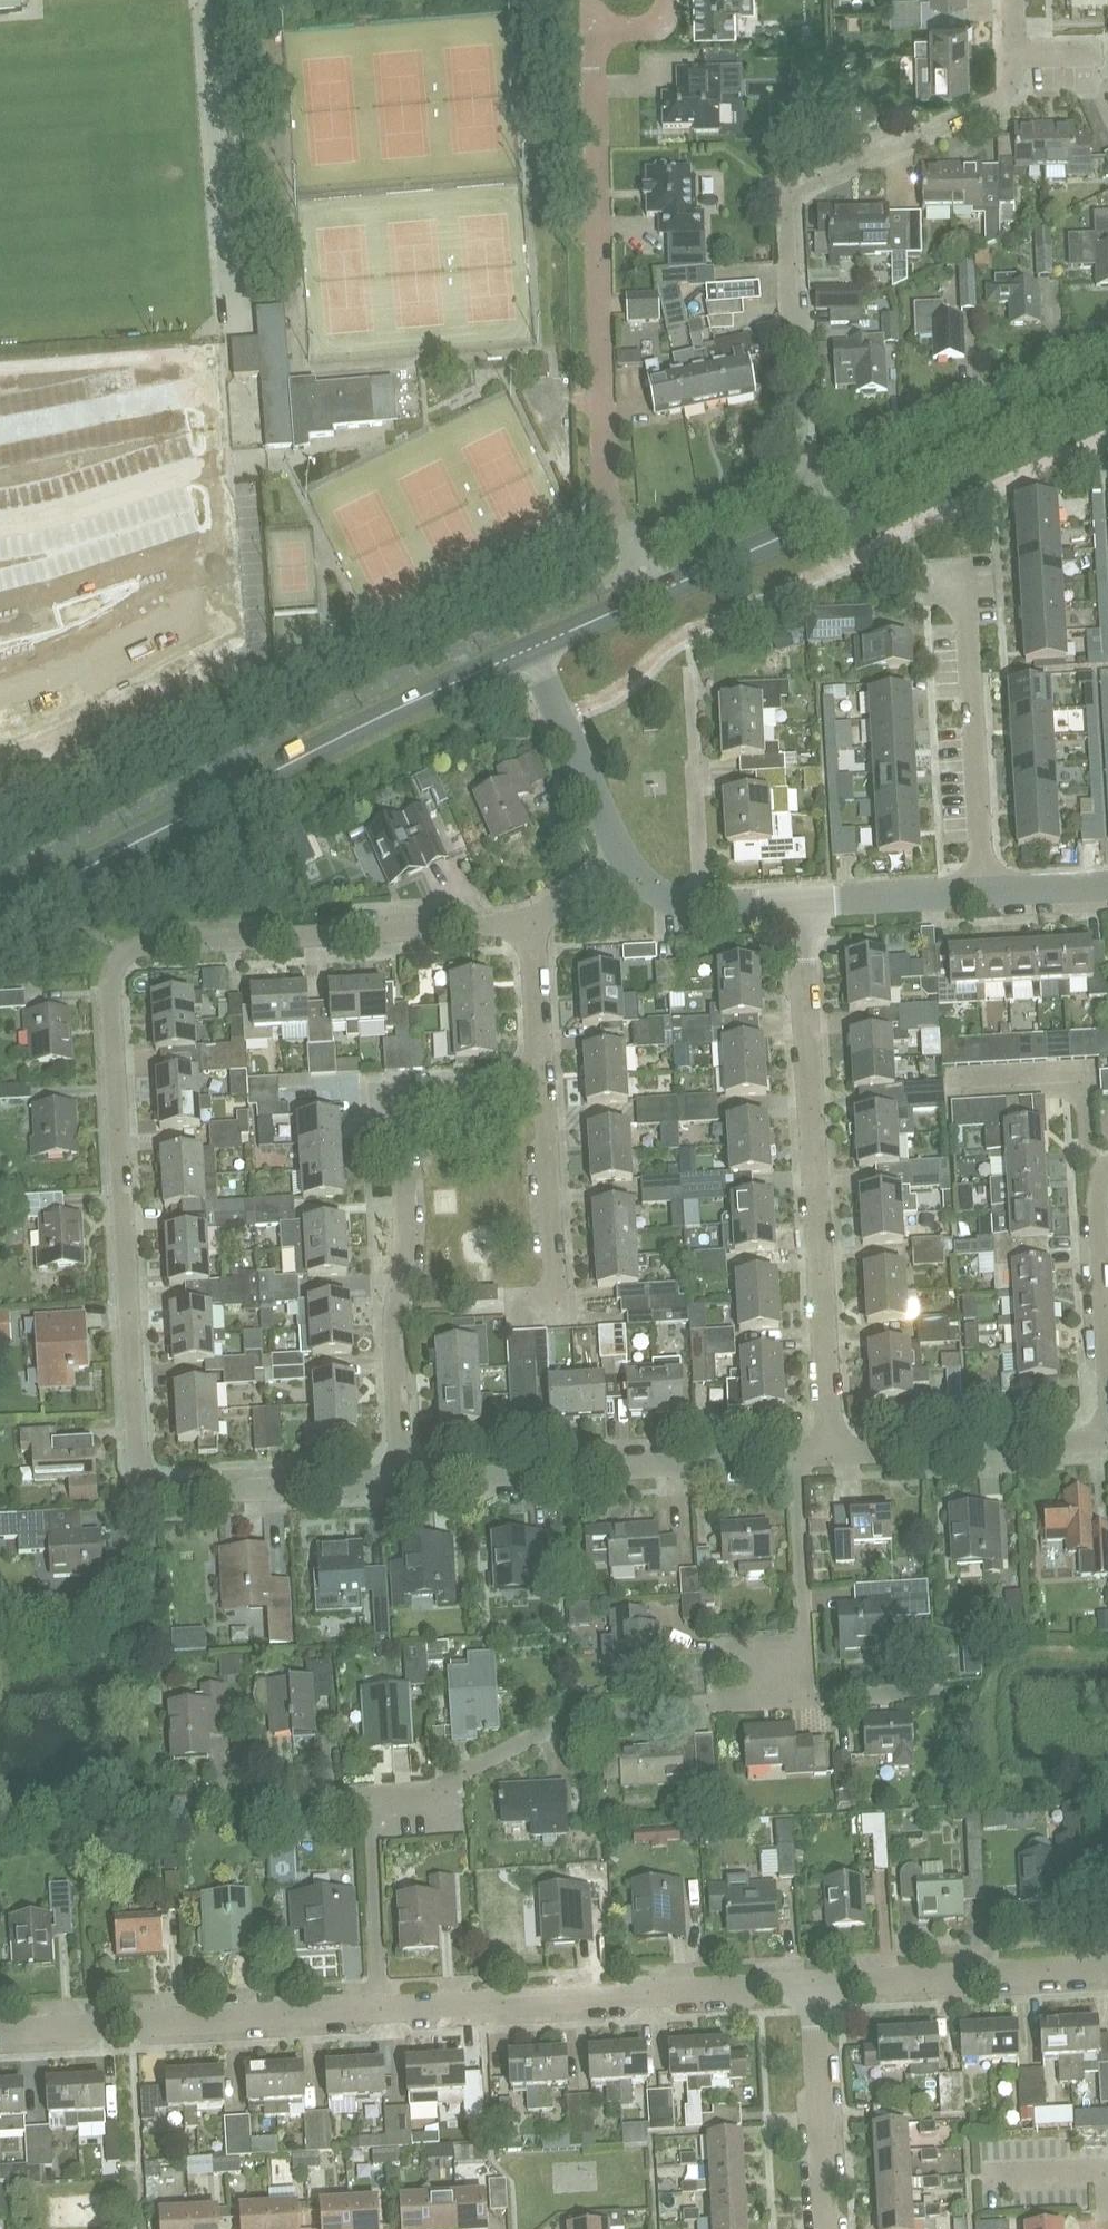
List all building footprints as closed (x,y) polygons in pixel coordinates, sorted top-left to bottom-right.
[(753,9),(753,0),(696,0),(697,32),(734,31),(734,27),(739,27),(738,9),(753,9)] [(921,10),(921,0),(890,0),(890,10),(921,10)] [(1072,9),(1107,8),(1107,0),(1071,0),(1072,9)] [(921,10),(890,10),(890,23),(922,23),(921,10)] [(967,22),(931,23),(931,36),(915,36),(915,51),(921,51),(931,51),(967,50),(967,22)] [(932,65),(932,78),(917,78),(917,94),(955,93),(955,81),(968,80),(967,50),(931,51),(921,51),(921,65),(932,65)] [(676,96),(664,96),(664,95),(662,96),(663,129),(665,129),(665,128),(693,128),(693,132),(720,131),(719,96),(721,96),(720,69),(676,70),(676,96)] [(871,105),(854,105),(854,137),(880,126),(871,105)] [(1046,168),(1065,167),(1064,179),(1091,179),(1089,133),(1074,134),(1074,125),(1045,126),(1046,168)] [(1017,137),(999,137),(1000,189),(1000,205),(1014,204),(1014,182),(1020,183),(1030,168),(1046,168),(1045,126),(1016,126),(1017,137)] [(659,235),(668,235),(668,271),(698,269),(705,268),(704,213),(692,214),(691,201),(693,201),(696,198),(696,180),(692,177),(691,177),(691,169),(669,170),(669,167),(665,163),(657,163),(653,167),(653,170),(648,170),(646,170),(646,172),(647,188),(644,188),(644,198),(647,198),(647,215),(647,216),(649,216),(658,216),(659,235)] [(953,209),(971,208),(972,215),(985,215),(984,246),(1000,241),(1000,205),(1000,189),(982,189),(981,166),(952,167),(953,209)] [(925,210),(953,209),(952,167),(924,168),(925,210)] [(859,208),(860,250),(875,250),(875,254),(892,254),(892,253),(893,253),(892,249),(889,250),(888,207),(859,208)] [(860,259),(860,250),(859,208),(819,208),(820,232),(831,232),(831,271),(841,271),(841,259),(860,259)] [(905,213),(906,253),(907,253),(907,254),(921,254),(921,213),(905,213)] [(1037,277),(1052,276),(1051,229),(1035,230),(1037,277)] [(1095,266),(1096,286),(1107,285),(1107,235),(1080,236),(1081,266),(1095,266)] [(907,282),(907,254),(907,253),(906,253),(893,253),(892,253),(892,254),(892,288),(907,282)] [(958,265),(960,310),(976,309),(974,264),(958,265)] [(688,288),(702,287),(698,269),(668,271),(656,272),(657,288),(679,286),(688,285),(688,288)] [(986,306),(1010,305),(1010,324),(1041,323),(1039,285),(1022,286),(1022,276),(995,277),(986,277),(986,306)] [(715,286),(706,286),(707,304),(705,304),(709,318),(712,330),(733,329),(732,316),(739,316),(739,302),(760,300),(759,284),(715,286)] [(682,299),(679,286),(657,288),(663,313),(677,310),(675,300),(682,299)] [(815,310),(832,310),(862,309),(861,288),(815,289),(815,310)] [(658,320),(657,294),(626,295),(627,322),(658,320)] [(962,320),(943,320),(943,302),(913,303),(914,334),(931,333),(932,358),(963,357),(962,320)] [(256,310),(266,437),(265,437),(266,448),(295,445),(295,444),(310,443),(310,436),(333,434),(333,426),(398,421),(395,381),(317,387),(316,384),(304,385),(304,388),(291,389),(284,308),(256,310)] [(863,323),(862,309),(832,310),(832,324),(863,323)] [(852,338),(852,341),(833,342),(835,372),(856,372),(857,392),(861,392),(864,397),(875,397),(878,392),(887,391),(885,344),(898,344),(897,315),(882,316),(882,337),(852,338)] [(693,352),(693,355),(704,406),(726,401),(715,350),(705,352),(701,334),(700,334),(697,321),(688,323),(690,336),(689,337),(693,352)] [(714,344),(715,350),(726,401),(754,395),(746,360),(755,358),(751,336),(714,344)] [(683,410),(704,406),(693,355),(693,352),(672,356),(676,375),(683,410)] [(641,367),(640,353),(616,355),(616,368),(641,367)] [(656,416),(683,410),(676,375),(661,378),(657,362),(645,365),(656,416)] [(1093,496),(1094,524),(1104,523),(1103,496),(1093,496)] [(1015,501),(1017,528),(1058,526),(1056,499),(1015,501)] [(1106,550),(1104,523),(1094,524),(1095,551),(1106,550)] [(1059,553),(1059,552),(1058,526),(1017,528),(1019,555),(1059,553)] [(1097,577),(1107,577),(1106,550),(1095,551),(1096,567),(1097,577)] [(1074,551),(1059,552),(1059,553),(1019,555),(1020,582),(1061,579),(1060,565),(1075,564),(1074,551)] [(1107,577),(1097,577),(1098,604),(1107,603),(1107,588),(1107,577)] [(1062,606),(1061,579),(1020,582),(1022,608),(1062,606)] [(1098,604),(1100,630),(1107,630),(1107,603),(1098,604)] [(1022,608),(1023,635),(1064,633),(1062,606),(1022,608)] [(808,628),(808,631),(872,628),(871,609),(807,613),(808,628)] [(1100,630),(1101,657),(1107,657),(1107,630),(1100,630)] [(1065,660),(1064,633),(1023,635),(1025,662),(1065,660)] [(909,639),(857,641),(859,671),(910,669),(909,639)] [(1086,708),(1097,708),(1095,681),(1085,682),(1086,708)] [(789,683),(780,683),(780,682),(736,684),(737,700),(719,701),(721,731),(764,729),(763,713),(782,712),(781,699),(790,699),(789,683)] [(1010,713),(1051,710),(1049,683),(1008,686),(1010,713)] [(872,720),(911,718),(910,691),(870,693),(872,720)] [(823,700),(825,723),(835,722),(833,699),(823,700)] [(1098,735),(1097,708),(1086,708),(1088,736),(1098,735)] [(1051,710),(1010,713),(1011,740),(1052,738),(1051,710)] [(911,718),(872,720),(873,747),(913,745),(911,718)] [(836,750),(835,722),(825,723),(826,751),(836,750)] [(756,773),(785,772),(784,756),(779,756),(779,744),(764,745),(764,729),(721,731),(722,759),(740,758),(740,774),(756,773)] [(1088,736),(1089,762),(1100,762),(1098,735),(1088,736)] [(1052,738),(1011,740),(1013,767),(1054,764),(1052,738)] [(875,774),(915,772),(913,745),(873,747),(875,774)] [(826,751),(828,778),(838,777),(836,750),(826,751)] [(518,760),(519,762),(499,771),(505,785),(476,797),(495,841),(528,828),(515,798),(531,791),(530,787),(546,780),(534,753),(518,760)] [(1100,762),(1089,762),(1091,789),(1102,788),(1100,762)] [(1054,764),(1013,767),(1014,793),(1055,791),(1054,764)] [(435,769),(416,777),(423,793),(442,785),(435,769)] [(780,816),(779,791),(786,791),(785,772),(756,773),(757,792),(724,793),(725,819),(769,817),(785,816),(780,816)] [(915,772),(875,774),(876,801),(916,799),(915,772)] [(839,804),(838,777),(828,778),(829,804),(839,804)] [(1103,815),(1102,788),(1091,789),(1092,815),(1080,816),(1103,815)] [(1016,820),(1057,818),(1055,791),(1014,793),(1016,820)] [(436,802),(423,808),(444,857),(467,847),(446,798),(436,802)] [(918,825),(916,799),(876,801),(878,828),(918,825)] [(831,831),(854,829),(841,830),(839,804),(829,804),(831,831)] [(424,809),(370,832),(393,886),(446,863),(424,809)] [(1103,815),(1080,816),(1081,843),(1105,841),(1103,815)] [(788,816),(785,816),(769,817),(725,819),(727,846),(760,844),(761,862),(790,860),(789,842),(788,816)] [(1057,818),(1016,820),(1017,848),(1058,845),(1057,818)] [(294,829),(272,838),(286,870),(316,857),(301,825),(294,829)] [(918,825),(878,828),(880,855),(919,853),(918,825)] [(854,829),(831,831),(832,858),(855,856),(854,829)] [(1064,982),(1059,982),(1061,1000),(1069,999),(1068,982),(1086,981),(1088,998),(1107,997),(1105,966),(1092,967),(1091,943),(1062,944),(1064,982)] [(1062,944),(1034,946),(1036,984),(1031,984),(1032,1001),(1041,1001),(1040,983),(1059,982),(1064,982),(1062,944)] [(656,945),(645,946),(646,961),(657,960),(656,945)] [(1034,946),(1007,947),(1009,985),(1003,986),(1005,1003),(1013,1002),(1012,985),(1031,984),(1036,984),(1034,946)] [(937,979),(937,976),(935,947),(922,948),(922,963),(923,979),(937,979)] [(1007,947),(978,949),(980,986),(974,986),(976,1004),(985,1004),(984,986),(1003,986),(1009,985),(1007,947)] [(956,987),(974,986),(980,986),(978,949),(949,951),(950,975),(937,976),(937,979),(939,1006),(957,1005),(956,987)] [(909,957),(887,958),(886,954),(846,956),(848,983),(888,981),(900,981),(923,979),(922,963),(910,963),(909,957)] [(717,964),(719,992),(759,989),(757,961),(717,964)] [(681,962),(668,963),(670,994),(683,993),(681,962)] [(670,994),(668,963),(655,964),(657,994),(670,994)] [(450,967),(451,992),(437,993),(438,1007),(452,1006),(452,1007),(493,1005),(491,977),(474,978),(473,966),(450,967)] [(579,972),(581,999),(620,997),(619,969),(579,972)] [(278,988),(281,1029),(309,1027),(306,987),(305,987),(305,981),(290,982),(290,988),(278,988)] [(900,981),(888,981),(848,983),(850,1011),(890,1009),(889,990),(901,989),(900,981)] [(393,986),(385,986),(384,982),(357,984),(359,1024),(385,1023),(385,1029),(396,1029),(394,1004),(393,986)] [(359,1024),(357,984),(329,986),(331,1026),(346,1025),(347,1039),(360,1038),(359,1024)] [(242,1008),(244,1040),(245,1043),(272,1042),(272,1029),(281,1029),(278,988),(251,990),(252,1007),(242,1008)] [(681,1033),(731,1030),(730,1019),(761,1017),(759,989),(719,992),(720,1005),(710,1006),(710,1017),(680,1019),(681,1033)] [(0,993),(0,1010),(26,1008),(25,992),(0,993)] [(154,1023),(194,1021),(194,1007),(202,1007),(201,993),(193,993),(152,996),(154,1023)] [(620,997),(581,999),(582,1027),(622,1025),(620,997)] [(396,1032),(409,1031),(409,1029),(408,1011),(408,1004),(394,1004),(396,1029),(396,1032)] [(898,1006),(899,1021),(939,1018),(938,1004),(898,1006)] [(453,1034),(494,1031),(493,1005),(452,1007),(453,1034)] [(68,1011),(23,1014),(27,1061),(71,1058),(68,1011)] [(899,1021),(900,1032),(900,1034),(907,1033),(940,1031),(939,1018),(899,1021)] [(631,1022),(632,1036),(664,1034),(663,1020),(631,1022)] [(194,1021),(154,1023),(156,1050),(196,1047),(194,1021)] [(765,1049),(763,1049),(762,1040),(731,1041),(731,1030),(681,1033),(682,1046),(723,1044),(724,1069),(764,1067),(769,1066),(768,1052),(765,1053),(765,1049)] [(396,1032),(396,1040),(398,1071),(411,1070),(409,1036),(410,1036),(409,1031),(396,1032)] [(446,1062),(455,1061),(455,1068),(474,1067),(473,1059),(496,1058),(494,1031),(453,1034),(444,1034),(446,1062)] [(1098,1031),(1084,1032),(1085,1059),(1099,1058),(1098,1031)] [(851,1035),(852,1062),(893,1059),(892,1044),(908,1042),(907,1033),(900,1034),(900,1032),(851,1035)] [(1074,1060),(1085,1059),(1084,1032),(1072,1033),(1074,1060)] [(1061,1061),(1074,1060),(1072,1033),(1060,1034),(1061,1061)] [(664,1034),(632,1036),(633,1048),(664,1046),(664,1034)] [(1035,1062),(1048,1061),(1046,1034),(1033,1035),(1035,1062)] [(1048,1061),(1061,1061),(1060,1034),(1046,1034),(1048,1061)] [(1033,1035),(1020,1036),(1022,1063),(1035,1062),(1033,1035)] [(409,1036),(411,1070),(425,1070),(423,1038),(410,1039),(410,1036),(409,1036)] [(996,1064),(1009,1064),(1007,1036),(994,1037),(996,1064)] [(1009,1064),(1022,1063),(1020,1036),(1007,1036),(1009,1064)] [(994,1037),(981,1038),(983,1065),(996,1064),(994,1037)] [(981,1038),(969,1039),(970,1066),(983,1065),(981,1038)] [(942,1067),(955,1067),(955,1039),(941,1040),(942,1067)] [(955,1067),(970,1066),(969,1039),(955,1039),(955,1067)] [(246,1071),(245,1043),(244,1040),(231,1041),(231,1044),(232,1058),(233,1072),(246,1071)] [(385,1072),(398,1071),(396,1040),(383,1040),(385,1072)] [(334,1043),(320,1044),(322,1075),(336,1074),(334,1043)] [(201,1060),(232,1058),(231,1044),(200,1046),(201,1060)] [(309,1076),(322,1075),(320,1044),(307,1045),(309,1076)] [(583,1050),(584,1078),(625,1075),(623,1048),(583,1050)] [(202,1073),(233,1072),(232,1058),(201,1060),(202,1073)] [(894,1087),(893,1059),(852,1062),(854,1089),(894,1087)] [(764,1067),(724,1069),(726,1097),(766,1095),(764,1067)] [(157,1074),(159,1101),(199,1099),(197,1072),(157,1074)] [(625,1075),(584,1078),(586,1105),(627,1103),(625,1075)] [(247,1093),(278,1091),(278,1078),(247,1080),(247,1093)] [(903,1084),(904,1098),(944,1096),(943,1082),(903,1084)] [(0,1087),(0,1101),(31,1099),(30,1085),(0,1087)] [(248,1107),(256,1107),(256,1106),(279,1105),(278,1091),(247,1093),(248,1107)] [(717,1095),(676,1098),(677,1112),(717,1109),(717,1095)] [(945,1109),(944,1096),(904,1098),(904,1111),(945,1109)] [(199,1099),(159,1101),(160,1129),(201,1127),(200,1112),(212,1112),(211,1098),(199,1099)] [(637,1114),(677,1112),(676,1098),(637,1100),(637,1114)] [(1020,1125),(1033,1124),(1031,1098),(1018,1099),(1020,1125)] [(1018,1099),(1005,1100),(1006,1126),(1020,1125),(1018,1099)] [(1005,1100),(991,1101),(993,1127),(1004,1126),(1006,1126),(1005,1100)] [(966,1102),(967,1128),(980,1128),(978,1101),(966,1102)] [(991,1101),(978,1101),(980,1128),(993,1127),(991,1101)] [(952,1129),(967,1128),(966,1102),(951,1103),(952,1129)] [(256,1107),(257,1119),(289,1117),(289,1116),(288,1104),(279,1105),(256,1106),(256,1107)] [(73,1105),(32,1107),(34,1139),(31,1139),(32,1156),(76,1154),(73,1105)] [(677,1112),(677,1124),(717,1122),(717,1109),(677,1112)] [(855,1113),(857,1140),(897,1138),(896,1110),(855,1113)] [(240,1122),(241,1135),(250,1135),(249,1112),(237,1113),(237,1122),(240,1122)] [(677,1124),(677,1112),(637,1114),(638,1126),(677,1124)] [(300,1145),(340,1143),(339,1115),(298,1117),(300,1145)] [(729,1148),(768,1145),(766,1117),(727,1120),(729,1148)] [(209,1124),(209,1137),(241,1135),(240,1122),(237,1122),(209,1124)] [(1042,1124),(1033,1124),(1020,1125),(1006,1126),(1004,1126),(1005,1150),(1005,1156),(1043,1153),(1042,1124)] [(588,1128),(589,1155),(630,1153),(628,1125),(588,1128)] [(209,1137),(210,1149),(214,1149),(214,1150),(243,1149),(241,1135),(209,1137)] [(897,1138),(857,1140),(858,1167),(899,1165),(897,1138)] [(342,1169),(340,1143),(300,1145),(302,1171),(342,1169)] [(768,1145),(729,1148),(730,1175),(770,1172),(768,1145)] [(214,1149),(210,1149),(202,1150),(161,1152),(163,1179),(203,1177),(216,1176),(214,1150),(214,1149)] [(1045,1181),(1043,1153),(1005,1156),(1005,1150),(988,1153),(988,1161),(1005,1161),(1006,1179),(1007,1183),(1045,1181)] [(630,1153),(589,1155),(591,1183),(631,1181),(630,1153)] [(908,1176),(939,1174),(939,1161),(907,1162),(908,1176)] [(342,1169),(302,1171),(303,1199),(343,1197),(342,1169)] [(721,1174),(680,1176),(681,1189),(722,1187),(721,1174)] [(940,1187),(939,1174),(908,1176),(909,1188),(909,1189),(940,1187)] [(679,1176),(668,1177),(641,1178),(641,1192),(681,1189),(680,1176),(679,1176)] [(205,1204),(203,1177),(163,1179),(165,1207),(205,1204)] [(990,1189),(991,1208),(1008,1205),(1009,1211),(1046,1209),(1045,1181),(1007,1183),(1006,1179),(989,1181),(990,1189)] [(681,1189),(682,1202),(722,1200),(722,1187),(681,1189)] [(909,1188),(900,1188),(860,1190),(861,1218),(901,1215),(917,1214),(916,1197),(909,1198),(909,1189),(909,1188)] [(682,1202),(681,1189),(641,1192),(642,1204),(682,1202)] [(950,1192),(943,1193),(944,1212),(951,1212),(950,1192)] [(80,1215),(42,1217),(41,1196),(5,1198),(6,1212),(26,1211),(26,1218),(28,1220),(38,1219),(40,1248),(37,1248),(38,1266),(83,1264),(80,1215)] [(722,1227),(733,1226),(772,1224),(771,1196),(731,1198),(732,1215),(725,1215),(721,1219),(722,1227)] [(254,1213),(295,1211),(294,1198),(253,1200),(254,1213)] [(214,1202),(214,1215),(245,1214),(245,1200),(214,1202)] [(592,1206),(594,1234),(635,1232),(633,1204),(592,1206)] [(1048,1239),(1048,1237),(1053,1237),(1052,1221),(1047,1221),(1046,1209),(1009,1211),(1008,1205),(991,1208),(991,1217),(992,1217),(993,1236),(976,1237),(976,1240),(953,1242),(954,1256),(993,1254),(1025,1253),(1024,1240),(1048,1239)] [(295,1222),(295,1211),(254,1213),(255,1227),(280,1225),(295,1224),(295,1222)] [(245,1214),(214,1215),(215,1229),(246,1227),(245,1214)] [(901,1215),(861,1218),(863,1246),(903,1244),(901,1215)] [(282,1251),(293,1250),(306,1249),(346,1247),(344,1220),(295,1222),(295,1224),(280,1225),(282,1251)] [(723,1245),(734,1244),(734,1253),(774,1251),(772,1224),(733,1226),(722,1227),(723,1245)] [(167,1257),(208,1255),(206,1227),(166,1229),(167,1257)] [(635,1232),(594,1234),(595,1260),(636,1258),(635,1232)] [(912,1240),(913,1254),(944,1252),(943,1239),(912,1240)] [(346,1247),(306,1249),(293,1250),(295,1276),(298,1276),(299,1278),(347,1275),(346,1247)] [(695,1266),(726,1264),(726,1252),(695,1253),(695,1266)] [(945,1265),(944,1252),(913,1254),(913,1267),(945,1265)] [(1025,1265),(1025,1253),(993,1254),(994,1272),(995,1293),(1013,1290),(1013,1295),(1052,1293),(1050,1264),(1025,1265)] [(208,1255),(167,1257),(169,1284),(209,1282),(208,1255)] [(636,1258),(595,1260),(597,1288),(627,1286),(628,1299),(648,1299),(679,1297),(678,1283),(637,1285),(637,1270),(647,1270),(646,1257),(636,1258)] [(727,1278),(726,1264),(695,1266),(695,1268),(696,1280),(727,1278)] [(864,1269),(866,1296),(906,1294),(905,1266),(864,1269)] [(299,1289),(299,1278),(298,1276),(295,1276),(275,1277),(275,1272),(258,1273),(259,1291),(299,1289)] [(218,1280),(219,1293),(259,1291),(258,1273),(241,1274),(242,1279),(218,1280)] [(735,1275),(737,1304),(777,1301),(775,1273),(735,1275)] [(648,1299),(649,1312),(688,1309),(688,1296),(680,1296),(679,1283),(678,1283),(679,1297),(648,1299)] [(498,1288),(473,1289),(474,1305),(499,1304),(498,1288)] [(259,1291),(260,1310),(277,1309),(276,1304),(297,1303),(300,1303),(300,1302),(299,1289),(259,1291)] [(1053,1320),(1052,1293),(1013,1295),(1013,1290),(995,1293),(996,1301),(1013,1299),(1015,1318),(1015,1322),(1053,1320)] [(259,1291),(219,1293),(220,1307),(243,1306),(243,1311),(260,1310),(259,1291)] [(908,1320),(907,1305),(917,1304),(916,1293),(906,1294),(866,1296),(868,1323),(908,1320)] [(298,1328),(350,1325),(349,1298),(309,1300),(309,1301),(300,1302),(300,1303),(297,1303),(298,1328)] [(777,1301),(737,1304),(739,1330),(779,1328),(777,1301)] [(170,1308),(172,1335),(212,1333),(211,1306),(170,1308)] [(689,1322),(688,1309),(649,1312),(650,1324),(689,1322)] [(64,1317),(35,1319),(38,1386),(70,1384),(70,1370),(74,1370),(74,1368),(89,1367),(87,1333),(64,1334),(64,1317)] [(916,1318),(917,1332),(948,1330),(948,1319),(948,1317),(916,1318)] [(1015,1327),(1016,1346),(1016,1351),(1055,1349),(1053,1320),(1015,1322),(1015,1318),(997,1320),(998,1328),(1015,1327)] [(476,1321),(453,1322),(454,1330),(475,1329),(476,1329),(476,1321)] [(303,1356),(312,1356),(352,1353),(350,1325),(298,1328),(300,1354),(303,1354),(303,1356)] [(614,1376),(626,1376),(628,1376),(627,1369),(625,1326),(611,1327),(614,1376)] [(614,1376),(611,1327),(601,1327),(603,1377),(614,1376)] [(437,1373),(479,1370),(477,1335),(476,1329),(475,1329),(454,1330),(455,1344),(436,1345),(437,1373)] [(733,1329),(703,1331),(704,1344),(734,1343),(733,1329)] [(959,1344),(958,1329),(948,1330),(949,1343),(949,1344),(959,1344)] [(917,1332),(918,1344),(918,1345),(920,1345),(949,1343),(948,1330),(917,1332)] [(547,1331),(532,1332),(534,1363),(535,1363),(548,1362),(547,1331)] [(706,1383),(705,1358),(704,1344),(703,1331),(690,1332),(693,1384),(706,1383)] [(212,1333),(172,1335),(173,1362),(214,1360),(213,1344),(225,1344),(224,1332),(212,1333)] [(509,1364),(521,1364),(520,1332),(507,1333),(509,1364)] [(520,1332),(521,1364),(522,1372),(535,1371),(535,1363),(534,1363),(532,1332),(520,1332)] [(735,1355),(734,1343),(704,1344),(705,1358),(715,1357),(735,1355)] [(869,1346),(870,1374),(921,1371),(920,1345),(918,1345),(918,1344),(909,1345),(909,1344),(869,1346)] [(1056,1378),(1055,1349),(1016,1351),(1016,1346),(999,1348),(999,1356),(1017,1355),(1018,1374),(1000,1377),(1001,1393),(1033,1392),(1032,1379),(1056,1378)] [(223,1359),(223,1371),(263,1369),(263,1352),(246,1352),(246,1357),(223,1359)] [(742,1383),(742,1381),(782,1379),(780,1352),(740,1354),(741,1371),(730,1372),(731,1383),(742,1383)] [(303,1366),(303,1356),(303,1354),(300,1354),(271,1355),(272,1368),(303,1366)] [(715,1357),(705,1358),(706,1383),(716,1383),(715,1357)] [(653,1367),(653,1374),(656,1414),(682,1413),(680,1373),(680,1360),(653,1362),(653,1367)] [(304,1380),(303,1366),(272,1368),(273,1383),(304,1380)] [(652,1414),(656,1414),(653,1374),(653,1367),(627,1369),(628,1376),(626,1376),(628,1416),(643,1415),(643,1417),(652,1417),(652,1414)] [(263,1369),(223,1371),(224,1385),(256,1383),(255,1371),(264,1370),(263,1369)] [(948,1401),(962,1400),(960,1369),(946,1369),(948,1401)] [(480,1396),(479,1370),(437,1373),(439,1399),(480,1397),(480,1396)] [(537,1402),(537,1397),(536,1381),(535,1371),(522,1372),(523,1395),(523,1403),(537,1402)] [(928,1371),(921,1371),(870,1374),(872,1401),(889,1400),(890,1411),(913,1409),(912,1386),(929,1385),(928,1371)] [(313,1378),(315,1405),(355,1403),(353,1376),(313,1378)] [(605,1418),(603,1377),(575,1379),(577,1419),(592,1418),(592,1420),(601,1420),(601,1418),(605,1418)] [(575,1379),(548,1380),(549,1397),(550,1421),(577,1419),(575,1379)] [(782,1379),(742,1381),(742,1383),(731,1383),(727,1383),(730,1420),(753,1419),(752,1409),(783,1407),(782,1379)] [(176,1413),(217,1411),(215,1383),(175,1385),(176,1413)] [(482,1425),(481,1411),(494,1410),(493,1395),(480,1396),(480,1397),(439,1399),(440,1427),(482,1425)] [(523,1403),(523,1395),(510,1395),(511,1403),(523,1403)] [(355,1403),(315,1405),(316,1433),(356,1431),(355,1403)] [(266,1408),(268,1450),(282,1449),(279,1407),(266,1408)] [(255,1450),(268,1450),(266,1408),(252,1409),(255,1450)] [(218,1438),(217,1411),(176,1413),(177,1440),(198,1439),(198,1453),(218,1452),(217,1438),(218,1438)] [(98,1500),(96,1476),(95,1476),(93,1441),(56,1443),(55,1430),(21,1432),(22,1452),(33,1451),(35,1480),(68,1478),(70,1501),(98,1500)] [(1065,1494),(1065,1505),(1045,1506),(1046,1531),(1046,1540),(1067,1539),(1067,1552),(1081,1551),(1082,1575),(1080,1575),(1080,1576),(1092,1576),(1107,1575),(1107,1550),(1107,1528),(1090,1528),(1089,1493),(1065,1494)] [(889,1504),(832,1507),(835,1564),(853,1563),(852,1543),(891,1541),(889,1504)] [(984,1508),(951,1509),(954,1563),(984,1562),(984,1573),(1000,1572),(998,1529),(985,1530),(984,1508)] [(0,1517),(0,1540),(17,1539),(18,1554),(51,1552),(52,1578),(101,1576),(99,1532),(82,1533),(50,1535),(49,1514),(0,1517)] [(771,1560),(769,1560),(767,1523),(723,1525),(725,1563),(738,1562),(739,1575),(772,1574),(771,1560)] [(609,1532),(609,1528),(585,1529),(586,1566),(611,1565),(611,1568),(650,1565),(651,1573),(676,1572),(674,1538),(658,1539),(657,1526),(635,1528),(635,1531),(609,1532)] [(544,1587),(542,1557),(529,1557),(528,1535),(495,1536),(498,1589),(544,1587)] [(457,1604),(456,1592),(453,1592),(450,1539),(405,1541),(406,1562),(389,1562),(392,1608),(413,1607),(412,1600),(436,1598),(437,1606),(457,1604)] [(360,1593),(364,1593),(362,1544),(317,1546),(318,1572),(313,1572),(316,1615),(362,1612),(360,1593)] [(269,1607),(268,1580),(266,1549),(221,1552),(224,1609),(267,1607),(269,1607)] [(679,1570),(681,1596),(699,1595),(698,1569),(679,1570)] [(698,1569),(699,1595),(700,1606),(714,1606),(712,1569),(698,1569)] [(888,1620),(928,1617),(926,1582),(875,1585),(876,1608),(838,1610),(840,1649),(889,1646),(888,1620)] [(390,1645),(387,1592),(373,1593),(375,1646),(390,1645)] [(699,1595),(681,1596),(683,1622),(701,1621),(700,1606),(699,1595)] [(269,1607),(267,1607),(269,1645),(293,1644),(291,1606),(269,1607)] [(1006,1607),(1003,1607),(1004,1628),(1023,1627),(1022,1606),(1006,1607)] [(612,1638),(603,1638),(605,1680),(658,1677),(658,1676),(657,1649),(659,1649),(658,1627),(645,1627),(644,1611),(611,1612),(612,1638)] [(979,1639),(962,1640),(963,1658),(979,1657),(980,1657),(979,1643),(979,1639)] [(425,1643),(426,1645),(426,1658),(449,1655),(449,1642),(425,1643)] [(469,1669),(449,1670),(453,1740),(468,1739),(468,1730),(497,1728),(493,1654),(468,1656),(469,1669)] [(306,1664),(307,1675),(330,1673),(329,1663),(306,1664)] [(408,1686),(426,1685),(426,1674),(407,1675),(408,1686)] [(289,1681),(268,1682),(268,1679),(256,1680),(253,1698),(259,1718),(270,1717),(270,1731),(292,1730),(292,1738),(316,1737),(313,1678),(289,1679),(289,1681)] [(204,1704),(170,1706),(173,1759),(208,1757),(206,1718),(225,1717),(223,1686),(203,1687),(204,1704)] [(408,1688),(362,1690),(365,1748),(411,1746),(408,1688)] [(911,1767),(910,1754),(908,1716),(864,1718),(866,1756),(892,1755),(893,1768),(911,1767)] [(770,1731),(744,1732),(746,1768),(785,1767),(785,1774),(811,1773),(810,1739),(792,1740),(792,1727),(770,1728),(770,1731)] [(659,1749),(626,1751),(625,1740),(618,1740),(618,1743),(614,1743),(614,1740),(602,1741),(604,1782),(622,1781),(622,1788),(680,1785),(696,1783),(693,1731),(658,1733),(659,1749)] [(850,1756),(834,1757),(836,1792),(852,1792),(850,1756)] [(562,1784),(500,1788),(502,1824),(532,1823),(532,1836),(565,1834),(562,1784)] [(1057,1857),(1053,1857),(1052,1851),(1051,1846),(1047,1842),(1041,1840),(1035,1840),(1030,1843),(1027,1847),(1025,1853),(1026,1858),(1020,1859),(1022,1903),(1060,1901),(1059,1871),(1082,1870),(1078,1806),(1063,1807),(1065,1839),(1056,1838),(1057,1857)] [(966,1822),(969,1879),(983,1878),(979,1809),(953,1810),(953,1820),(954,1820),(954,1822),(966,1822)] [(862,1838),(872,1837),(874,1872),(888,1871),(885,1816),(861,1817),(862,1838)] [(793,1822),(775,1822),(778,1879),(796,1878),(793,1822)] [(960,1879),(922,1882),(922,1872),(917,1868),(913,1866),(909,1866),(904,1868),(901,1873),(899,1877),(901,1901),(917,1900),(918,1922),(963,1919),(960,1879)] [(167,1912),(182,1911),(180,1874),(165,1875),(167,1912)] [(727,1883),(708,1885),(709,1915),(727,1914),(728,1931),(754,1929),(755,1932),(776,1931),(773,1883),(750,1885),(749,1878),(726,1879),(727,1883)] [(432,1897),(398,1899),(401,1951),(436,1949),(434,1912),(453,1910),(451,1879),(431,1880),(432,1897)] [(586,1888),(541,1890),(544,1944),(589,1941),(588,1922),(605,1921),(603,1879),(586,1880),(586,1888)] [(862,1880),(825,1882),(827,1927),(864,1925),(862,1880)] [(679,1882),(634,1885),(637,1938),(682,1936),(679,1882)] [(55,1927),(48,1928),(49,1937),(72,1936),(69,1883),(49,1885),(51,1912),(54,1912),(55,1927)] [(202,1896),(204,1931),(200,1932),(198,1934),(199,1946),(201,1948),(205,1948),(205,1954),(249,1951),(246,1893),(202,1896)] [(351,1893),(291,1896),(293,1934),(307,1933),(308,1948),(354,1946),(351,1893)] [(50,1963),(49,1937),(48,1928),(48,1917),(9,1919),(10,1941),(13,1941),(15,1965),(50,1963)] [(159,1917),(115,1919),(117,1959),(162,1957),(159,1917)] [(1084,2075),(1099,2074),(1098,2066),(1099,2066),(1096,2020),(1068,2022),(1072,2083),(1085,2083),(1084,2075)] [(1072,2083),(1068,2022),(1041,2024),(1043,2059),(1058,2058),(1060,2084),(1072,2083)] [(1016,2025),(988,2027),(990,2062),(1018,2060),(1016,2025)] [(963,2064),(990,2062),(988,2027),(961,2028),(963,2064)] [(908,2031),(910,2066),(939,2065),(937,2030),(908,2031)] [(881,2068),(910,2066),(908,2031),(879,2033),(880,2046),(864,2047),(865,2070),(881,2069),(881,2068)] [(728,2041),(697,2043),(700,2093),(701,2093),(701,2090),(712,2090),(712,2078),(728,2077),(728,2081),(748,2080),(746,2052),(728,2053),(728,2041)] [(688,2094),(700,2093),(697,2043),(670,2044),(671,2080),(687,2079),(688,2094)] [(645,2046),(617,2048),(620,2096),(631,2095),(631,2082),(647,2082),(645,2046)] [(621,2104),(620,2096),(617,2048),(589,2049),(591,2084),(607,2084),(608,2105),(621,2104)] [(564,2051),(537,2052),(540,2111),(553,2110),(551,2087),(566,2086),(564,2051)] [(540,2111),(537,2052),(509,2054),(511,2089),(526,2088),(528,2112),(540,2111)] [(476,2070),(463,2071),(462,2057),(434,2058),(437,2105),(464,2103),(465,2103),(467,2143),(480,2142),(476,2070)] [(437,2105),(434,2058),(407,2060),(410,2107),(437,2105)] [(382,2061),(354,2063),(356,2099),(385,2097),(382,2061)] [(356,2099),(354,2063),(326,2065),(328,2100),(356,2099)] [(1106,2105),(1107,2105),(1107,2065),(1099,2066),(1098,2066),(1099,2074),(1101,2105),(1106,2105)] [(289,2116),(288,2103),(305,2102),(303,2066),(274,2068),(277,2117),(289,2116)] [(277,2117),(274,2068),(246,2070),(248,2105),(264,2104),(265,2117),(277,2117)] [(1031,2070),(1033,2110),(1047,2109),(1044,2069),(1031,2070)] [(1033,2109),(1033,2110),(1031,2070),(1018,2070),(1021,2110),(1033,2109)] [(196,2109),(197,2109),(224,2107),(221,2071),(194,2073),(196,2109)] [(184,2110),(185,2129),(198,2128),(197,2109),(196,2109),(194,2073),(165,2075),(167,2111),(184,2110)] [(951,2074),(953,2113),(966,2113),(964,2073),(951,2074)] [(934,2114),(953,2113),(951,2074),(938,2075),(940,2108),(934,2108),(934,2114)] [(77,2115),(78,2115),(104,2113),(102,2078),(75,2080),(77,2115)] [(77,2115),(75,2080),(47,2081),(49,2117),(64,2116),(65,2130),(79,2129),(78,2115),(77,2115)] [(0,2084),(0,2134),(25,2133),(28,2179),(41,2179),(38,2127),(25,2128),(25,2119),(23,2083),(0,2084)] [(155,2120),(153,2087),(140,2088),(142,2121),(155,2120)] [(673,2090),(660,2091),(662,2130),(675,2130),(673,2090)] [(662,2130),(660,2091),(647,2092),(650,2131),(662,2130)] [(582,2147),(580,2095),(567,2096),(570,2147),(582,2147)] [(592,2095),(580,2095),(582,2147),(595,2146),(595,2134),(592,2095)] [(516,2151),(513,2099),(499,2100),(502,2138),(497,2138),(497,2152),(516,2151)] [(874,2118),(914,2116),(913,2106),(913,2103),(873,2105),(874,2118)] [(702,2115),(702,2128),(741,2125),(740,2105),(713,2107),(714,2115),(702,2115)] [(398,2147),(412,2146),(439,2144),(438,2133),(412,2134),(410,2107),(396,2108),(398,2147)] [(398,2147),(396,2108),(385,2108),(386,2135),(359,2137),(359,2149),(398,2147)] [(330,2111),(317,2112),(319,2151),(333,2151),(330,2111)] [(319,2151),(317,2112),(305,2113),(307,2152),(319,2151)] [(250,2116),(237,2117),(239,2156),(252,2155),(250,2116)] [(239,2156),(237,2117),(224,2117),(227,2157),(239,2156)] [(105,2123),(107,2163),(120,2162),(118,2122),(105,2123)] [(936,2122),(920,2123),(920,2135),(936,2134),(936,2122)] [(908,2153),(908,2152),(907,2124),(875,2126),(876,2155),(908,2153)] [(51,2126),(38,2127),(41,2179),(46,2178),(45,2170),(52,2170),(52,2166),(53,2166),(51,2126)] [(710,2164),(742,2162),(740,2134),(709,2135),(710,2164)] [(486,2147),(473,2148),(474,2163),(487,2162),(486,2147)] [(399,2150),(386,2151),(386,2165),(400,2164),(399,2150)] [(386,2151),(372,2152),(373,2166),(386,2165),(386,2151)] [(937,2151),(922,2151),(922,2163),(938,2162),(937,2151)] [(908,2153),(876,2155),(878,2183),(910,2181),(910,2180),(908,2153)] [(697,2166),(696,2154),(680,2155),(681,2167),(697,2166)] [(307,2170),(306,2155),(292,2156),(293,2171),(307,2170)] [(320,2155),(306,2155),(307,2170),(320,2169),(320,2155)] [(240,2159),(226,2160),(227,2174),(241,2173),(240,2159)] [(227,2174),(226,2160),(213,2161),(213,2175),(227,2174)] [(712,2192),(744,2190),(742,2162),(710,2164),(712,2192)] [(158,2163),(145,2164),(146,2179),(159,2178),(158,2163)] [(939,2179),(923,2180),(924,2191),(939,2190),(940,2189),(939,2179)] [(910,2181),(878,2183),(879,2211),(912,2209),(911,2208),(910,2181)] [(507,2213),(505,2182),(489,2183),(490,2214),(507,2213)] [(697,2183),(682,2183),(683,2194),(698,2193),(697,2183)] [(713,2219),(745,2218),(744,2190),(712,2192),(712,2193),(713,2219)] [(459,2228),(487,2228),(485,2193),(457,2195),(459,2228)] [(431,2228),(459,2228),(457,2195),(429,2197),(431,2228)] [(429,2197),(401,2198),(403,2228),(431,2228),(429,2197)] [(924,2207),(934,2206),(934,2197),(924,2198),(924,2207)] [(349,2201),(351,2228),(379,2228),(377,2200),(349,2201)] [(349,2201),(321,2203),(322,2228),(351,2228),(349,2201)] [(269,2206),(270,2228),(299,2228),(297,2204),(269,2206)] [(269,2206),(241,2208),(242,2228),(270,2228),(269,2206)] [(912,2222),(926,2221),(926,2218),(941,2217),(941,2216),(945,2216),(945,2206),(940,2206),(934,2206),(924,2207),(911,2208),(912,2209),(879,2211),(880,2228),(913,2228),(912,2222)] [(189,2211),(190,2228),(219,2228),(217,2209),(189,2211)] [(684,2222),(700,2221),(699,2209),(683,2211),(684,2222)] [(189,2211),(160,2212),(161,2228),(190,2228),(189,2211)] [(623,2212),(582,2215),(582,2228),(568,2228),(624,2228),(623,2212)] [(745,2218),(713,2219),(714,2228),(746,2228),(745,2218)]
